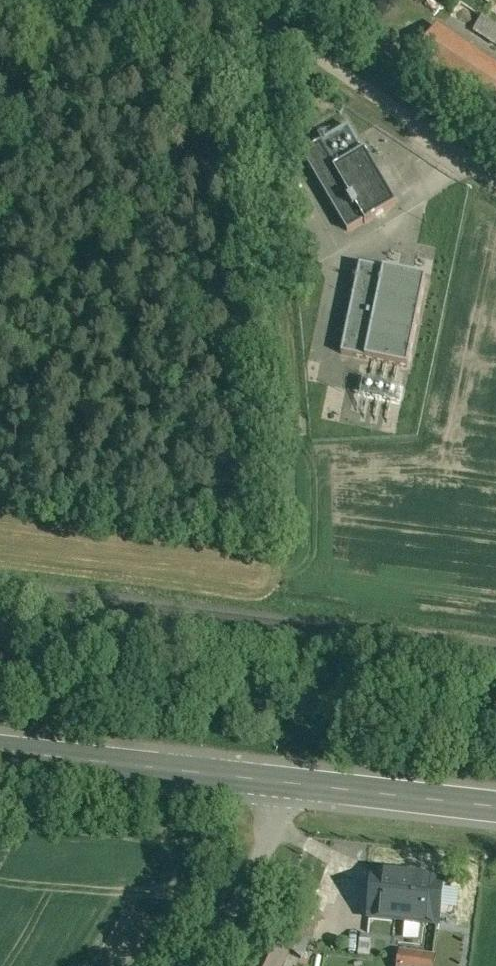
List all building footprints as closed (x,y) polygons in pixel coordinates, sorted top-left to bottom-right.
[(482,16),(473,29),(495,45),(495,25),(482,16)] [(435,28),(415,58),(495,112),(495,68),(435,28)] [(363,152),(348,126),(302,153),(347,231),(364,221),(365,223),(395,205),(364,151),(363,152)] [(383,269),(360,264),(341,354),(365,359),(383,269)] [(426,278),(383,269),(365,359),(407,368),(421,302),(426,278)] [(442,883),(374,876),(370,917),(437,924),(442,883)] [(319,888),(300,879),(290,900),(310,909),(319,888)] [(322,916),(296,904),(279,941),(277,940),(274,947),(276,947),(301,959),(322,916)] [(266,943),(255,965),(280,965),(287,953),(274,947),(266,943)] [(400,952),(398,965),(433,965),(435,958),(400,952)]
